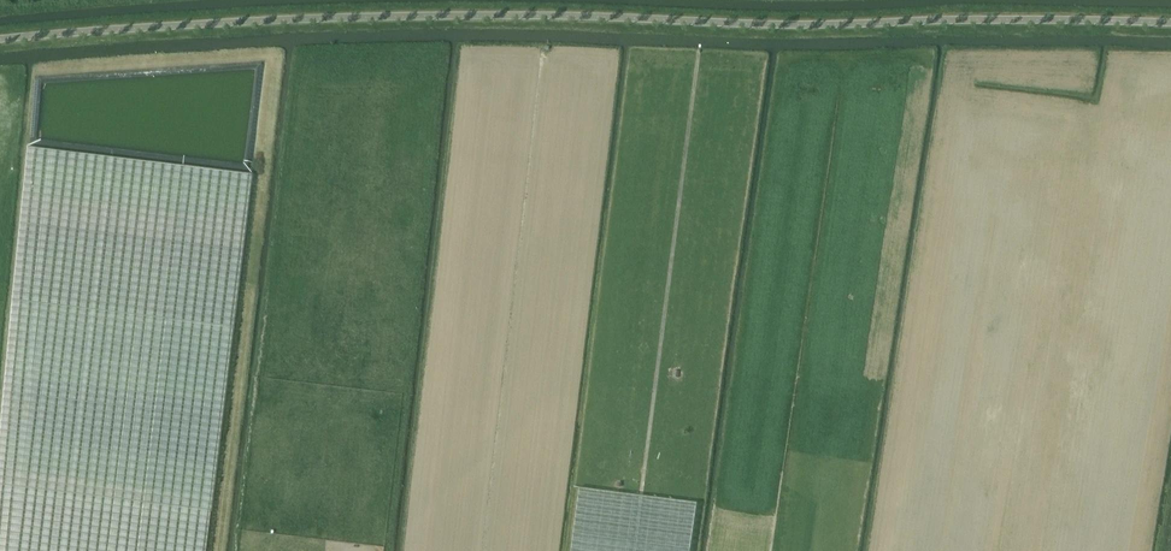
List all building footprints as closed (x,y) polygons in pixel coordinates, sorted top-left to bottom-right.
[(252,174),(27,147),(0,432),(0,550),(206,550),(252,174)] [(698,503),(580,488),(571,550),(691,550),(698,503)]
